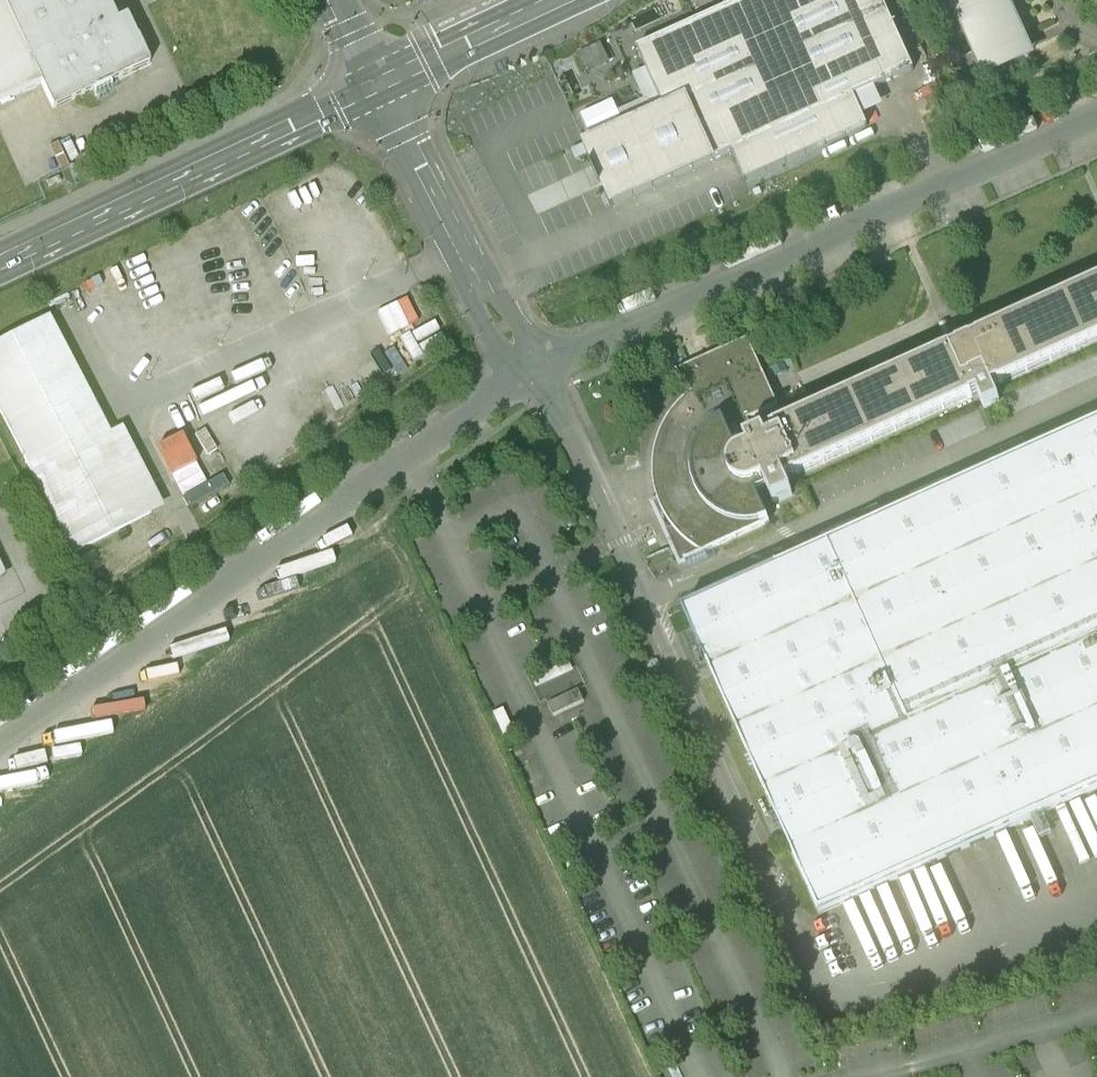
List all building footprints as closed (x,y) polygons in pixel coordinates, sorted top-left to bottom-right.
[(41,85),(53,111),(92,93),(95,99),(113,91),(110,84),(149,66),(126,17),(117,21),(107,0),(0,0),(0,104),(41,85)] [(637,49),(664,109),(584,144),(613,207),(732,153),(745,183),(868,128),(854,98),(914,71),(882,0),(746,0),(637,49)] [(1034,57),(1010,0),(948,0),(983,81),(1034,57)] [(688,567),(788,523),(809,511),(799,493),(1096,354),(1096,281),(790,424),(755,345),(687,378),(701,398),(689,413),(672,436),(663,467),(667,503),(660,505),(688,567)] [(0,343),(0,399),(85,562),(170,518),(128,436),(115,442),(50,317),(0,343)] [(699,622),(834,910),(1096,795),(1096,437),(699,622)] [(18,585),(0,545),(0,593),(18,585)] [(578,688),(549,701),(555,713),(584,700),(578,688)]
